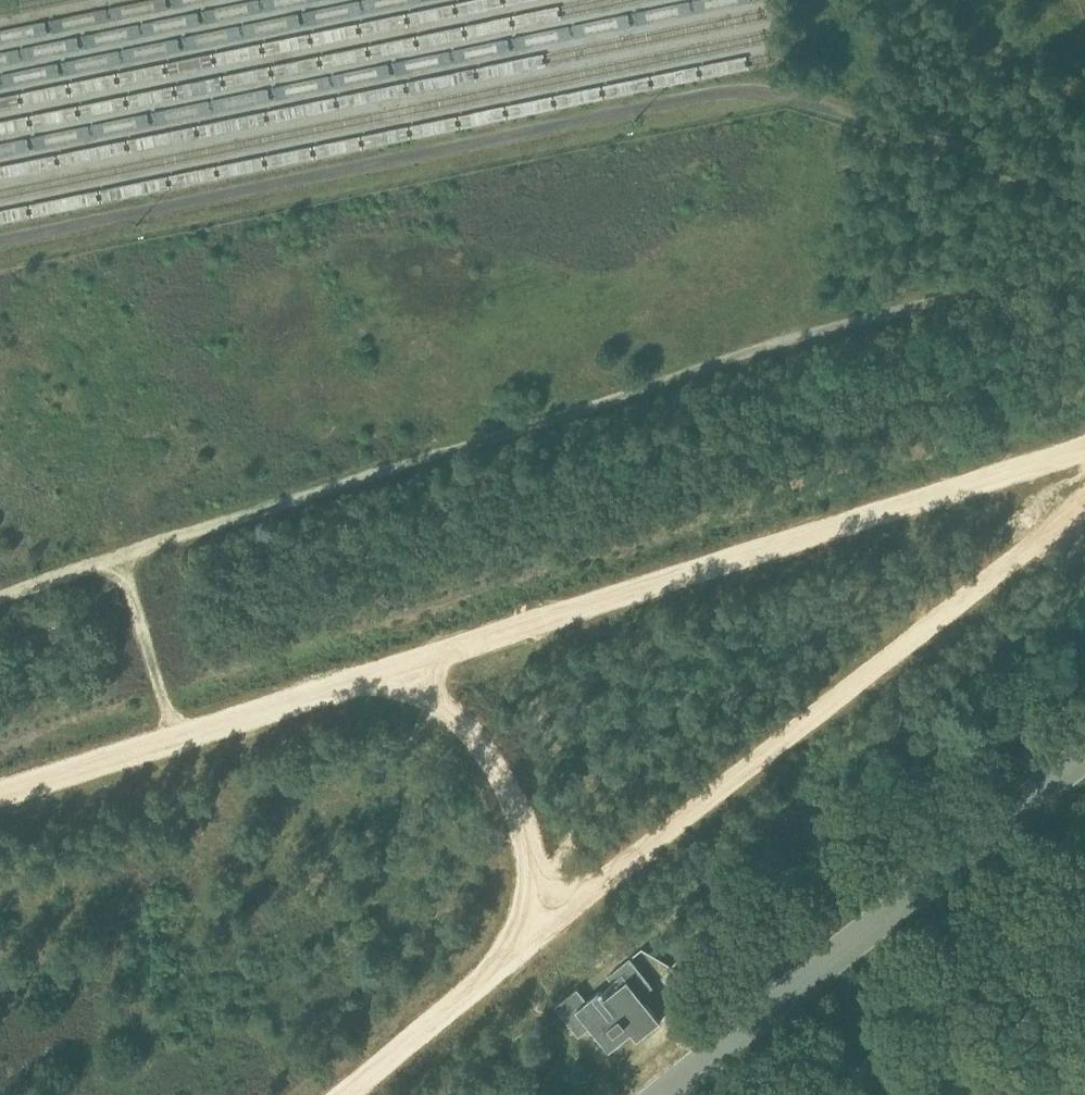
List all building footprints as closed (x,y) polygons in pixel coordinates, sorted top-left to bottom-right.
[(578,989),(556,1007),(577,1033),(589,1023),(611,1050),(633,1032),(639,1039),(662,1021),(639,993),(650,983),(630,958),(608,976),(618,988),(606,998),(600,991),(588,1001),(578,989)]
